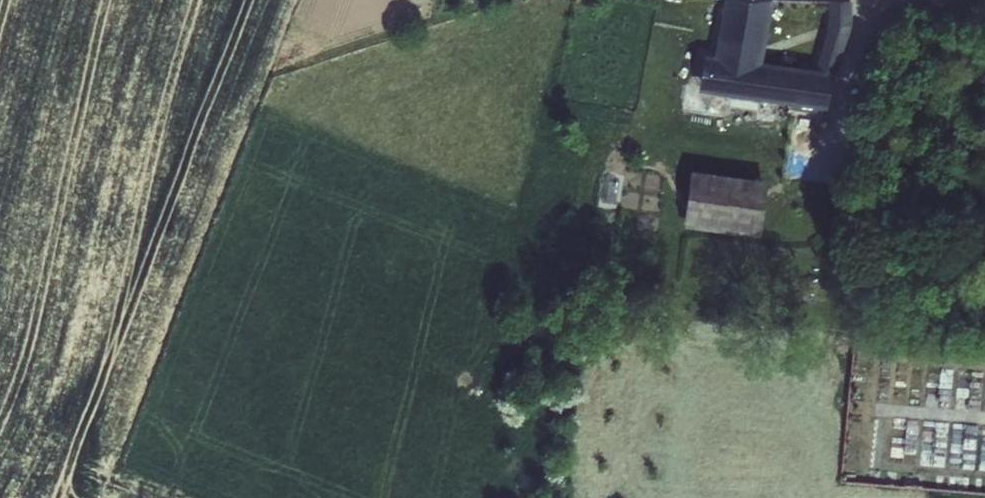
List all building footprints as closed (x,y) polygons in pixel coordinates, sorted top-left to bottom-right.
[(711,83),(826,108),(833,74),(834,74),(849,27),(849,0),(827,0),(827,28),(818,59),(814,59),(812,67),(764,61),(770,27),(771,0),(723,0),(711,83)] [(690,169),(682,223),(759,233),(766,179),(690,169)]
